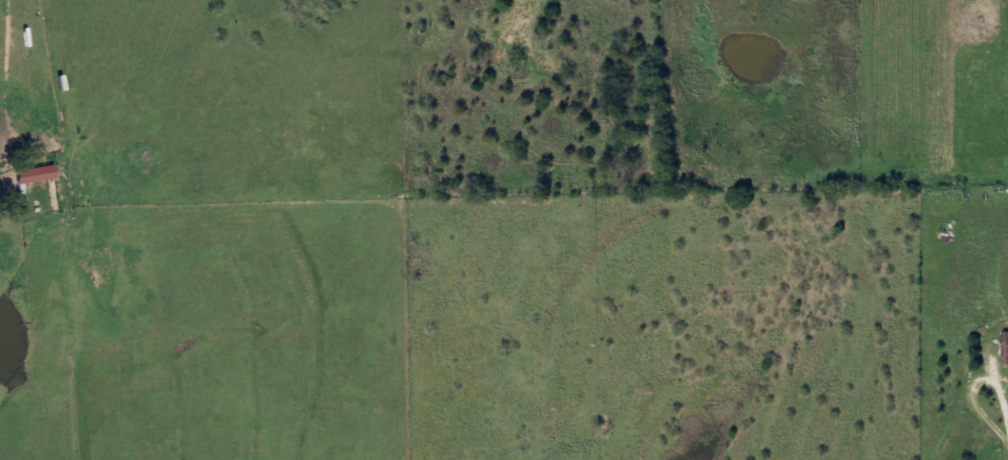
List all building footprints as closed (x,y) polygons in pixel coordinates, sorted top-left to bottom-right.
[(21,184),(60,180),(59,167),(20,170),(21,184)]
